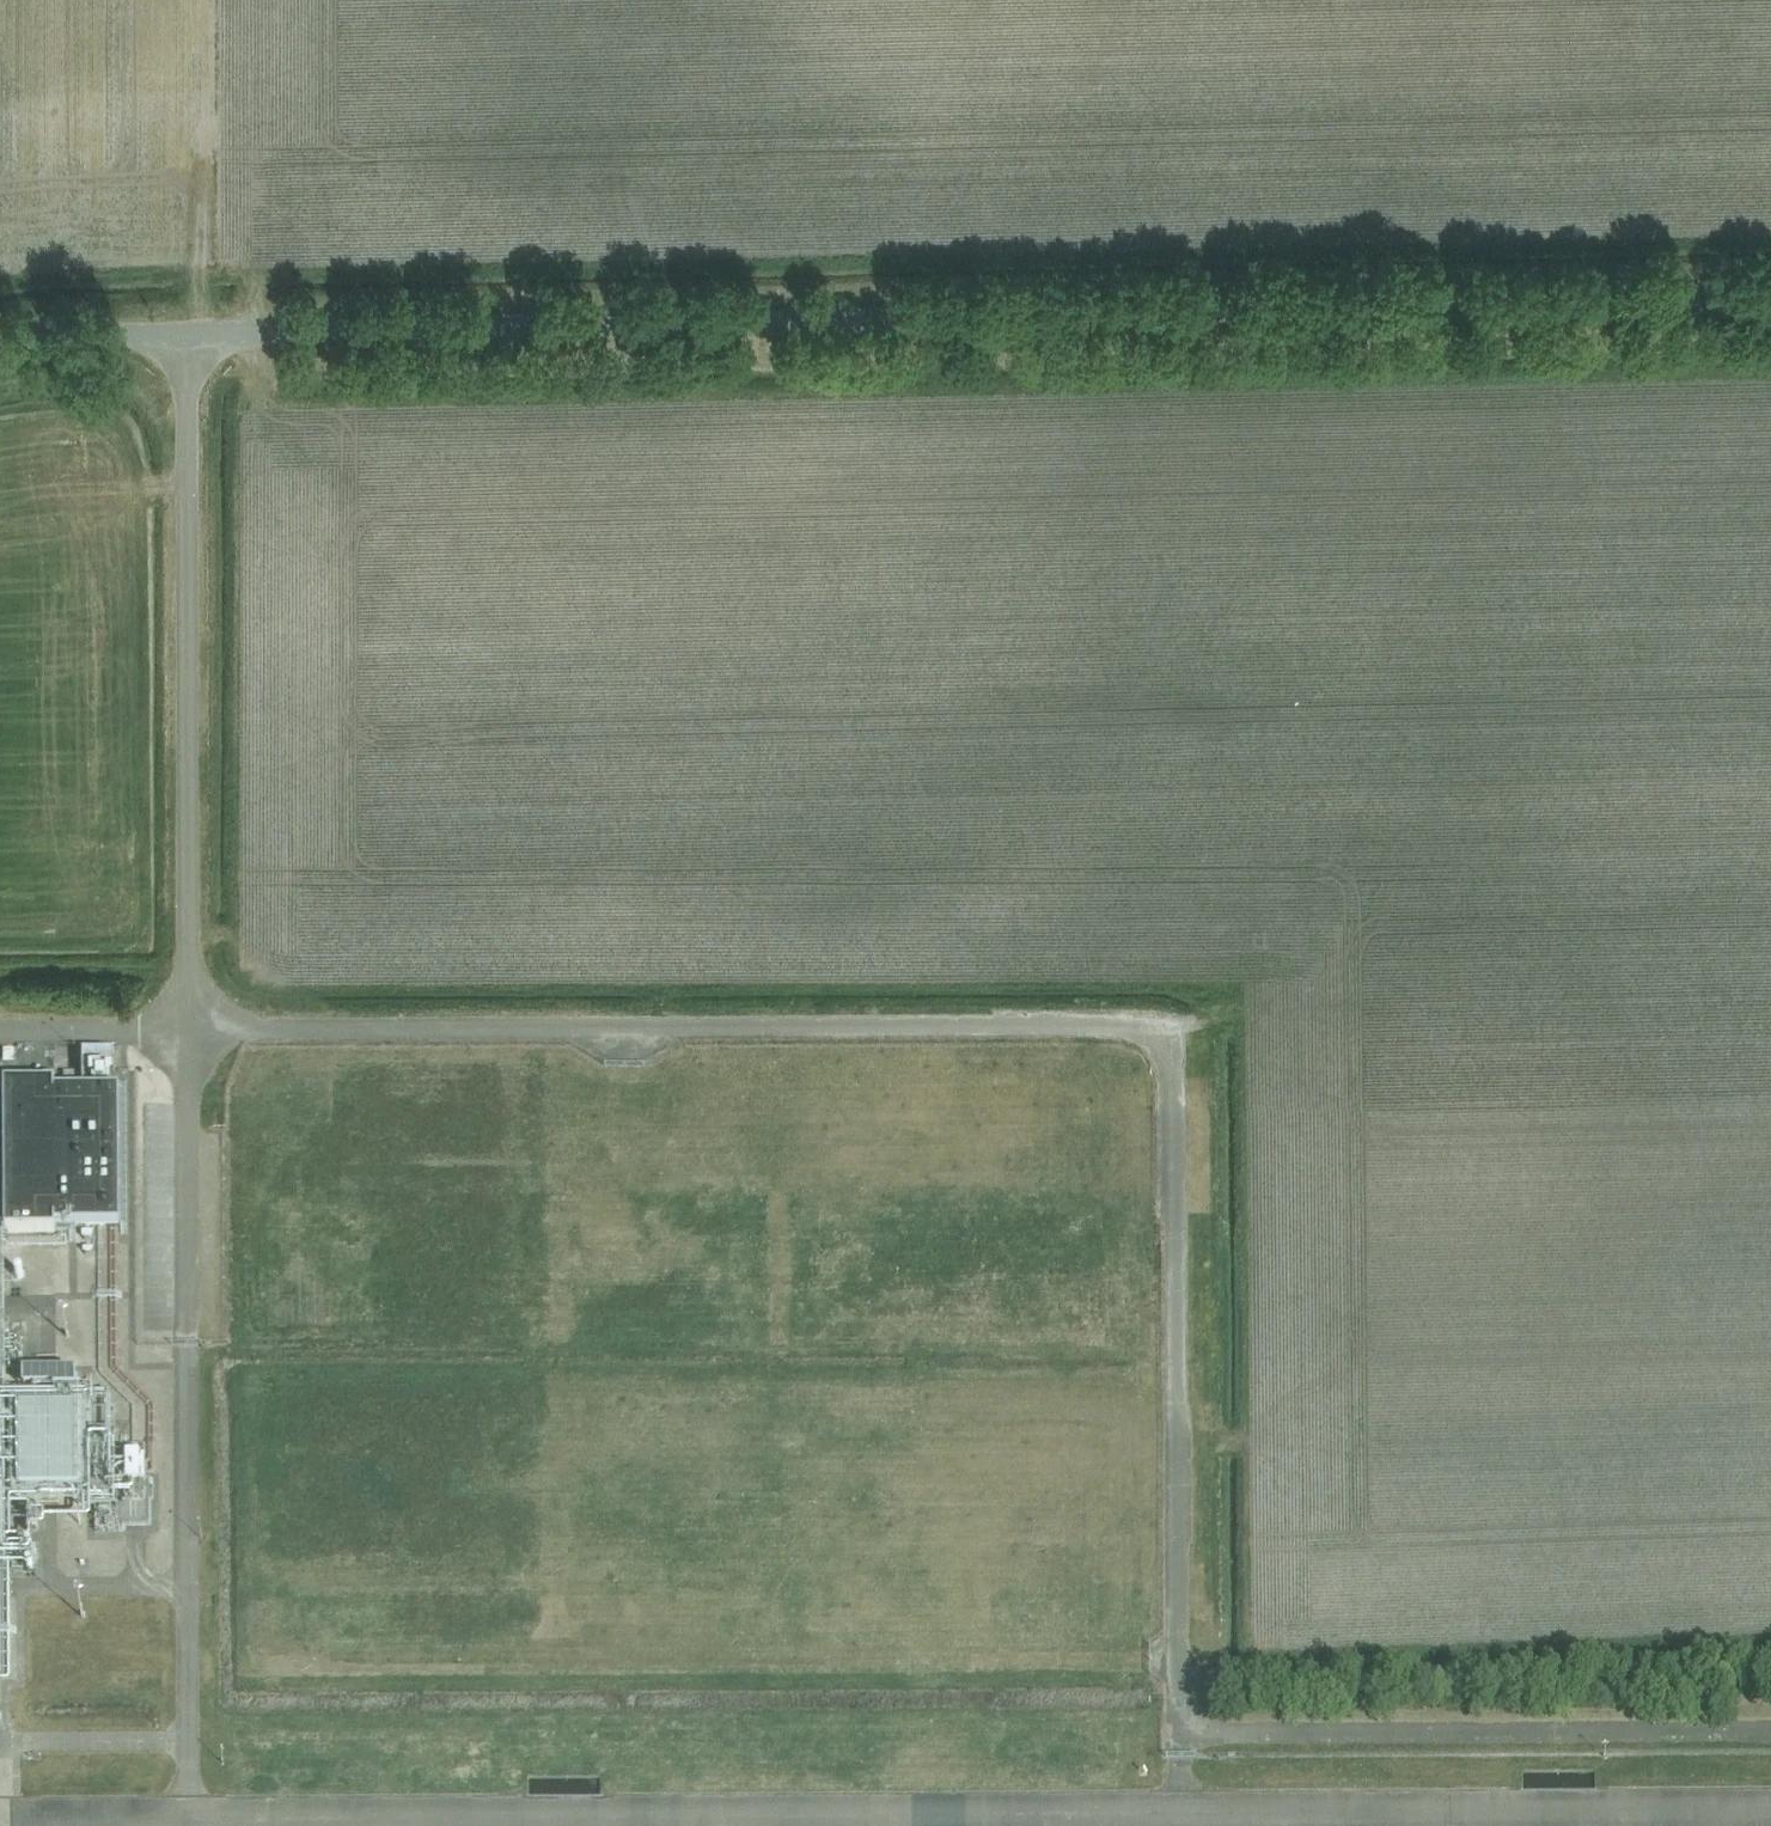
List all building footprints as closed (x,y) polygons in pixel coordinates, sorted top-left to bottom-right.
[(119,1090),(55,1090),(55,1085),(6,1085),(7,1231),(56,1231),(56,1225),(120,1224),(119,1090)] [(24,1415),(18,1356),(0,1357),(0,1417),(24,1415)] [(22,1494),(108,1489),(102,1388),(97,1388),(96,1365),(41,1368),(42,1385),(61,1384),(62,1402),(55,1403),(56,1429),(42,1430),(43,1456),(20,1457),(22,1494)]
